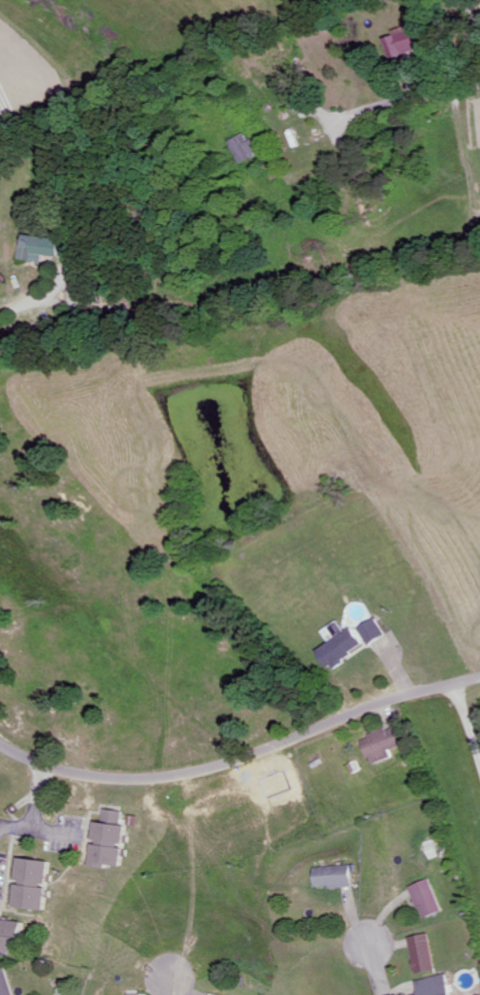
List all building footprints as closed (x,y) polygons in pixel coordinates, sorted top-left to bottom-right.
[(384,39),(390,59),(420,50),(412,24),(392,31),(393,35),(384,39)] [(244,164),(261,156),(252,134),(234,141),(244,164)] [(63,256),(64,237),(24,235),(23,260),(45,261),(45,255),(63,256)] [(388,635),(377,619),(361,629),(372,646),(388,635)] [(366,649),(355,630),(318,650),(329,669),(366,649)] [(399,729),(390,731),(389,730),(365,738),(374,765),(395,759),(392,750),(405,746),(399,729)] [(99,823),(94,868),(111,870),(111,866),(126,868),(131,825),(126,824),(127,812),(108,810),(107,824),(99,823)] [(426,843),(431,860),(440,857),(435,840),(426,843)] [(16,908),(48,912),(54,863),(22,859),(16,908)] [(315,867),(316,888),(354,887),(354,873),(359,873),(359,866),(315,867)] [(412,888),(426,921),(445,912),(431,880),(412,888)] [(0,953),(24,954),(25,922),(2,921),(0,953)] [(439,971),(430,934),(410,939),(418,975),(439,971)] [(9,969),(0,971),(0,994),(15,994),(9,969)] [(449,975),(417,982),(420,994),(453,994),(449,975)]
